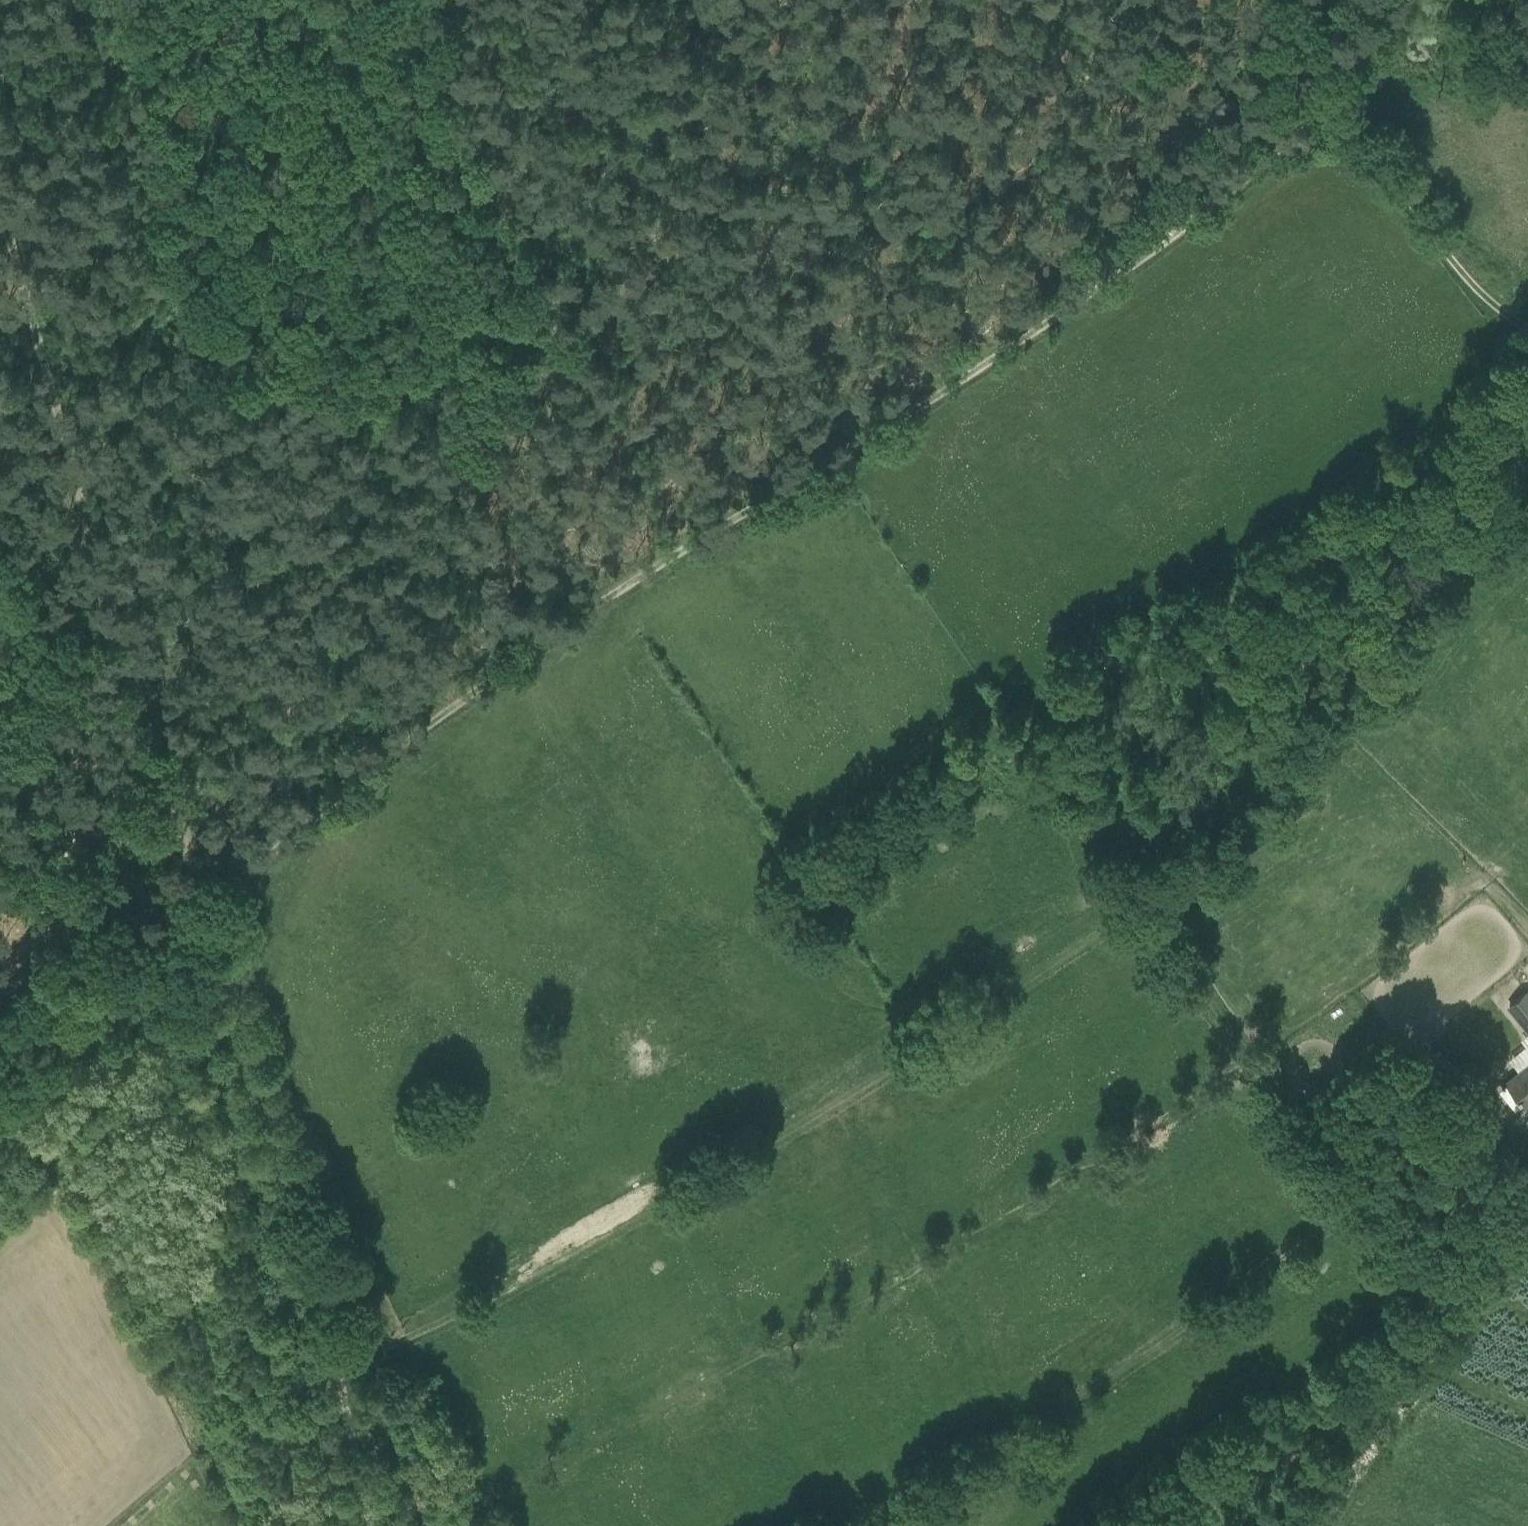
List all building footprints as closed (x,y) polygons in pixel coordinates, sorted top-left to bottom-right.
[(1523,969),(1514,976),(1521,985),(1527,979),(1527,975),(1523,969)] [(1508,1006),(1527,1031),(1527,990),(1508,1006)] [(1507,1082),(1526,1105),(1527,1103),(1527,1064),(1507,1082)]
